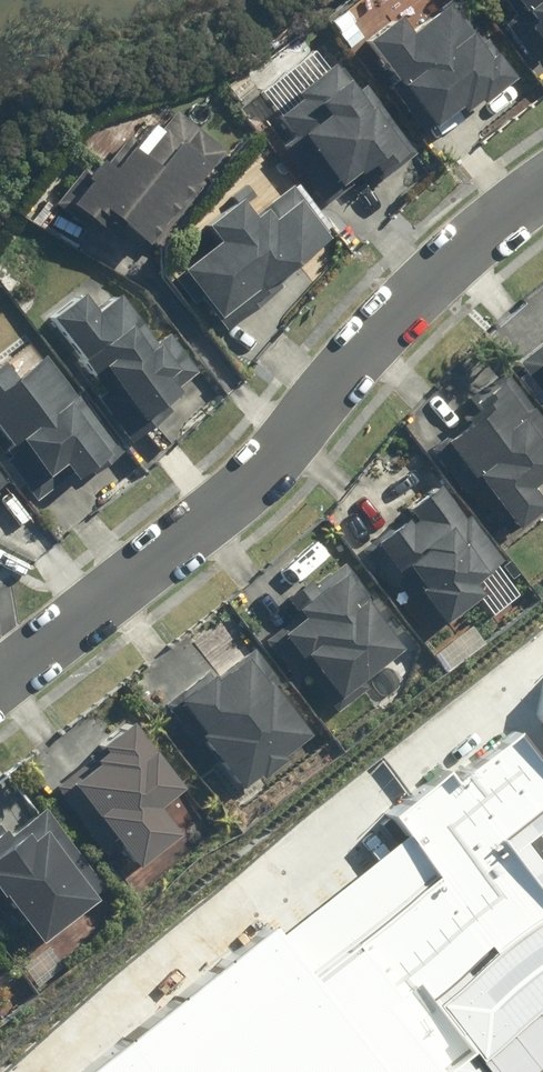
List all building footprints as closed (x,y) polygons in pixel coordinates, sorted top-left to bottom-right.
[(504,25),(536,66),(542,60),(542,0),(506,0),(517,15),(504,25)] [(399,82),(390,89),(427,134),(459,107),(465,115),(511,77),(450,2),(410,34),(398,19),(368,44),(399,82)] [(364,83),(354,91),(331,61),(293,90),(300,99),(279,116),(295,137),(283,147),(328,204),(346,190),(344,187),(369,167),(379,181),(417,151),(364,83)] [(179,109),(143,152),(122,134),(61,207),(90,231),(96,224),(104,231),(112,222),(118,227),(121,224),(146,244),(226,148),(179,109)] [(190,303),(202,294),(222,320),(229,314),(234,321),(276,288),(270,281),(329,235),(290,185),(251,216),(238,200),(205,226),(217,242),(187,266),(171,279),(190,303)] [(114,295),(92,312),(80,296),(50,318),(105,392),(98,397),(133,444),(159,425),(151,414),(180,392),(178,389),(197,374),(168,335),(152,346),(114,295)] [(515,355),(542,393),(542,335),(515,355)] [(16,378),(3,361),(0,364),(0,432),(11,446),(0,455),(0,457),(36,504),(59,486),(51,476),(64,466),(74,480),(96,463),(102,471),(125,453),(83,397),(78,401),(44,357),(16,378)] [(470,395),(477,404),(463,415),(466,418),(429,448),(464,492),(473,484),(512,532),(542,507),(542,503),(530,487),(542,477),(542,417),(504,369),(470,395)] [(403,503),(408,509),(359,547),(403,604),(408,600),(429,628),(480,589),(473,580),(498,561),(483,542),(439,485),(434,478),(403,503)] [(372,682),(363,671),(400,642),(338,565),(314,585),(307,577),(287,594),(299,610),(265,638),(299,680),(308,673),(337,710),(372,682)] [(249,644),(241,651),(208,678),(201,670),(162,702),(197,744),(203,739),(242,787),(308,732),(271,688),(280,681),(249,644)] [(101,848),(113,838),(134,864),(176,830),(155,804),(181,783),(128,717),(98,740),(102,745),(51,786),(101,848)] [(373,1071),(422,1071),(463,1040),(425,992),(542,901),(542,896),(492,830),(542,791),(542,774),(509,731),(451,776),(441,764),(382,810),(394,826),(262,929),(373,1071)] [(6,898),(37,938),(103,887),(40,804),(5,831),(0,825),(0,903),(6,898)] [(262,929),(255,922),(61,1071),(373,1071),(262,929)]
